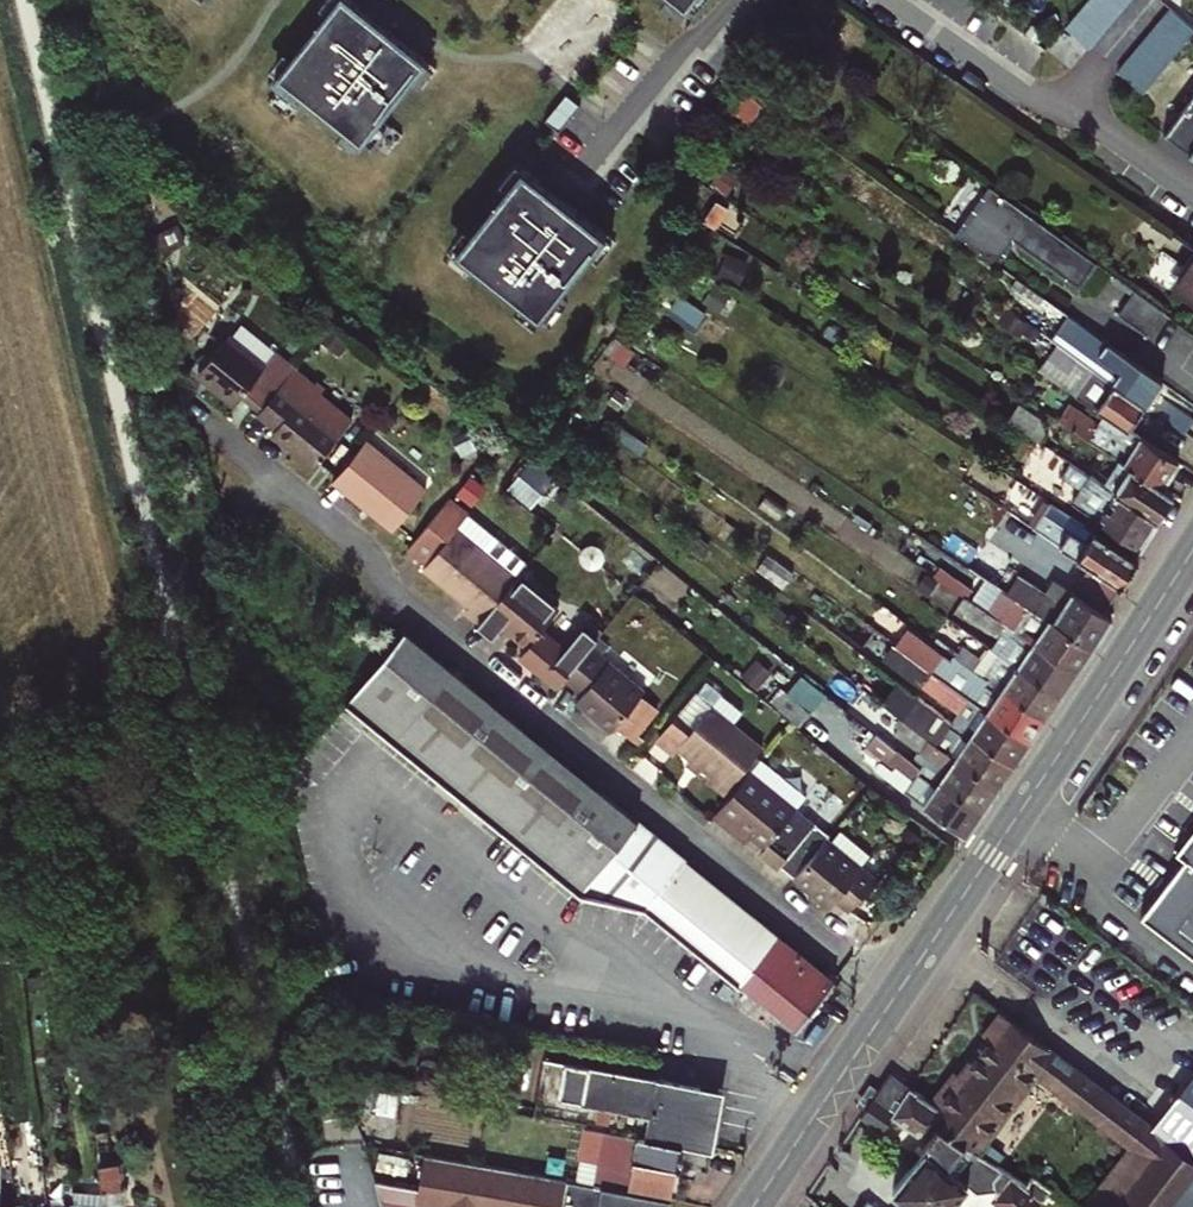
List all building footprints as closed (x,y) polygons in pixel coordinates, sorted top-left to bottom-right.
[(269,86),(296,108),(303,99),(371,153),(392,127),(381,119),(427,62),(349,0),(337,0),(269,86)] [(695,20),(711,0),(671,0),(695,20)] [(1090,47),(1130,0),(1088,0),(1066,26),(1090,47)] [(1143,92),(1192,33),(1192,24),(1173,6),(1118,71),(1143,92)] [(1166,134),(1192,154),(1192,99),(1166,134)] [(455,252),(539,318),(606,234),(522,168),(455,252)] [(1097,262),(991,185),(956,234),(996,263),(1008,246),(1001,241),(1007,235),(1078,287),(1097,262)] [(724,253),(716,277),(741,286),(749,263),(724,253)] [(1174,288),(1192,300),(1192,260),(1174,288)] [(1071,331),(1061,345),(1146,406),(1162,382),(1020,280),(1013,289),(1071,331)] [(1168,314),(1138,292),(1121,317),(1150,339),(1168,314)] [(209,384),(235,404),(244,394),(262,408),(278,388),(293,370),(296,367),(275,352),(264,366),(227,337),(201,371),(212,380),(209,384)] [(1042,372),(1109,416),(1129,429),(1146,406),(1061,345),(1042,372)] [(293,370),(278,388),(262,408),(259,413),(275,426),(270,433),(313,467),(352,417),(293,370)] [(1154,411),(1186,434),(1192,424),(1192,418),(1164,397),(1154,411)] [(1073,404),(1062,419),(1123,459),(1165,486),(1181,463),(1129,429),(1109,416),(1103,423),(1073,404)] [(1018,405),(1009,423),(1038,443),(1048,424),(1034,415),(1018,405)] [(333,482),(393,531),(427,488),(366,441),(333,482)] [(1123,459),(1104,486),(1157,521),(1176,494),(1165,486),(1123,459)] [(532,460),(511,486),(535,505),(556,479),(532,460)] [(1157,521),(1068,463),(1060,478),(1076,487),(1072,501),(1139,548),(1157,521)] [(408,551),(427,566),(454,530),(465,515),(447,501),(408,551)] [(1035,529),(1121,586),(1140,558),(1073,514),(1065,525),(1047,512),(1035,529)] [(493,537),(465,515),(454,530),(482,552),(493,537)] [(1088,578),(1077,594),(1105,612),(1121,586),(1035,529),(1021,520),(1014,531),(1072,571),(1074,568),(1088,578)] [(468,604),(463,611),(478,623),(515,578),(517,575),(526,564),(493,537),(482,552),(454,530),(427,566),(423,570),(468,604)] [(564,679),(579,660),(590,646),(603,629),(590,619),(567,649),(542,630),(559,609),(517,575),(515,578),(478,623),(493,635),(501,625),(528,646),(520,657),(557,687),(564,679)] [(1020,576),(1009,591),(1094,646),(1114,618),(1105,612),(1077,594),(1055,579),(1046,593),(1020,576)] [(1094,646),(1009,591),(998,607),(972,588),(967,595),(1078,671),(1094,646)] [(1078,671),(967,595),(959,606),(968,614),(966,617),(997,639),(992,647),(1061,696),(1078,671)] [(795,1028),(834,981),(678,854),(404,631),(389,651),(361,629),(339,656),(367,678),(347,703),(355,709),(582,890),(646,907),(761,1000),(795,1028)] [(1046,718),(948,649),(943,656),(907,630),(896,645),(932,672),(1030,744),(1046,718)] [(956,639),(948,649),(1046,718),(1061,696),(992,647),(990,646),(981,657),(956,639)] [(579,660),(564,679),(582,694),(576,702),(612,732),(617,726),(645,691),(590,646),(579,660)] [(1030,744),(932,672),(921,686),(958,713),(953,719),(1015,766),(1030,744)] [(668,736),(716,775),(711,781),(726,792),(761,747),(698,698),(707,686),(702,682),(672,719),(678,724),(668,736)] [(812,712),(781,688),(771,702),(802,726),(812,712)] [(670,710),(645,691),(617,726),(642,745),(670,710)] [(901,715),(903,717),(999,789),(1015,766),(953,719),(918,693),(901,715)] [(999,789),(903,717),(892,731),(919,752),(913,759),(983,814),(999,789)] [(678,724),(672,719),(662,732),(668,736),(678,724)] [(983,814),(913,759),(878,732),(865,749),(893,770),(896,767),(902,772),(894,782),(968,837),(983,814)] [(816,822),(797,808),(795,811),(749,773),(715,815),(731,828),(735,822),(750,834),(766,846),(761,853),(780,868),(816,822)] [(735,822),(731,828),(745,840),(750,834),(735,822)] [(1192,875),(1192,832),(1172,859),(1183,867),(1192,875)] [(826,839),(794,880),(828,908),(835,900),(850,912),(876,879),(826,839)] [(1183,867),(1142,919),(1192,958),(1192,875),(1183,867)] [(1090,1206),(1192,1206),(1192,1157),(1001,1009),(984,1031),(990,1035),(962,1073),(957,1069),(932,1104),(947,1114),(939,1125),(977,1152),(1036,1074),(1134,1150),(1090,1206)] [(603,1128),(711,1148),(722,1089),(544,1058),(535,1115),(586,1125),(603,1128)] [(1006,1206),(1040,1206),(1053,1190),(1031,1175),(1027,1182),(977,1152),(939,1125),(947,1114),(932,1104),(912,1089),(896,1112),(930,1139),(924,1146),(928,1149),(895,1189),(917,1206),(951,1206),(971,1182),(980,1190),(997,1188),(998,1201),(1006,1206)] [(603,1128),(586,1125),(576,1180),(593,1184),(603,1128)] [(603,1128),(593,1184),(649,1194),(670,1197),(675,1167),(707,1172),(711,1148),(603,1128)] [(576,1180),(424,1154),(418,1189),(373,1181),(379,1206),(647,1206),(649,1194),(593,1184),(576,1180)] [(100,1163),(104,1194),(105,1203),(105,1206),(122,1206),(123,1187),(119,1162),(100,1163)] [(105,1203),(84,1202),(84,1192),(74,1190),(75,1202),(76,1206),(105,1206),(105,1203)] [(104,1194),(84,1192),(84,1202),(105,1203),(104,1194)]
